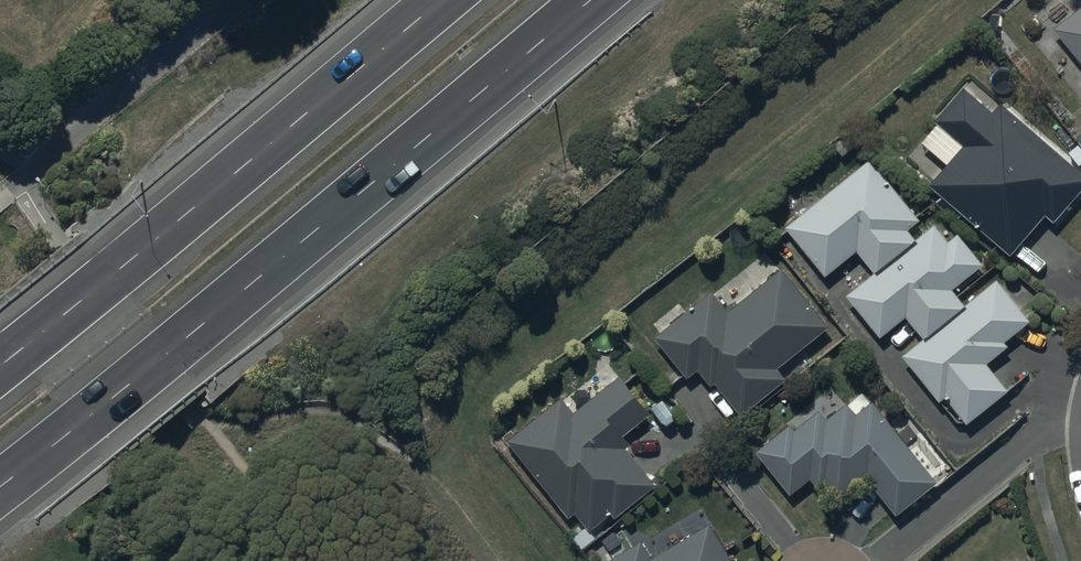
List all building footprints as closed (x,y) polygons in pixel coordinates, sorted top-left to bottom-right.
[(1054,27),(1080,62),(1080,6),(1054,27)] [(965,87),(936,120),(938,122),(921,142),(947,165),(932,182),(1010,251),(1045,212),(1053,219),(1080,187),(1080,173),(1000,101),(991,110),(965,87)] [(871,158),(787,228),(826,276),(856,251),(873,272),(848,293),(884,336),(906,318),(922,337),(901,355),(938,401),(943,397),(965,423),(1008,387),(986,360),(1005,344),(1003,341),(1031,318),(998,278),(966,305),(953,289),(981,266),(941,217),(915,238),(907,228),(920,217),(871,158)] [(827,326),(782,268),(727,312),(712,291),(654,335),(686,376),(696,369),(709,385),(716,380),(740,411),(784,378),(775,367),(827,326)] [(560,397),(509,439),(570,514),(575,510),(580,517),(565,529),(582,550),(618,522),(609,511),(612,509),(618,517),(657,485),(624,445),(630,441),(624,435),(651,413),(621,375),(574,413),(560,397)] [(936,478),(872,401),(855,414),(846,403),(828,418),(820,409),(797,429),(791,422),(756,452),(790,493),(809,478),(820,491),(827,485),(839,499),(865,478),(894,513),(936,478)] [(651,560),(639,540),(605,560),(733,560),(709,523),(651,560)]
